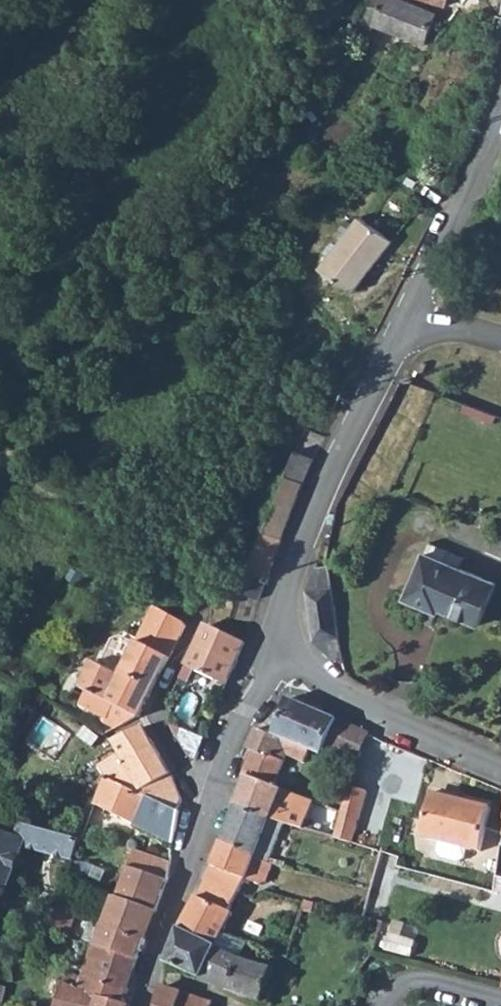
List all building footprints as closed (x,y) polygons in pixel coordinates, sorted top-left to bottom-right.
[(358,19),(425,45),(436,14),(402,0),(367,0),(358,19)] [(362,216),(323,267),(355,292),(394,241),(362,216)] [(298,450),(287,475),(304,482),(315,458),(298,450)] [(247,571),(250,572),(268,578),(304,482),(287,475),(247,571)] [(490,535),(484,549),(500,557),(500,539),(490,535)] [(425,554),(406,599),(428,609),(430,605),(479,626),(496,584),(425,554)] [(250,572),(242,591),(261,599),(268,578),(250,572)] [(333,587),(308,591),(314,640),(335,662),(342,658),(340,638),(333,587)] [(104,723),(116,729),(136,718),(137,717),(139,718),(185,626),(184,623),(156,607),(138,645),(123,638),(114,641),(101,666),(95,663),(82,689),(88,693),(82,706),(107,718),(104,723)] [(208,626),(187,667),(226,685),(246,644),(208,626)] [(289,698),(274,736),(310,750),(323,755),(338,720),(289,698)] [(338,720),(323,755),(345,765),(349,757),(358,761),(370,734),(338,720)] [(144,727),(113,742),(121,755),(100,767),(106,777),(178,811),(182,800),(174,779),(144,727)] [(247,779),(237,807),(269,818),(269,817),(285,822),(304,828),(313,801),(274,786),(287,755),(305,763),(310,750),(274,736),(257,729),(250,750),(254,752),(243,777),(247,779)] [(106,777),(95,805),(173,844),(180,812),(178,811),(106,777)] [(334,838),(352,843),(367,791),(348,786),(334,838)] [(434,793),(423,837),(439,842),(437,851),(440,857),(458,862),(464,858),(466,848),(480,852),(491,808),(434,793)] [(237,807),(223,842),(257,855),(256,858),(268,863),(285,822),(269,817),(269,818),(237,807)] [(1,912),(8,894),(7,893),(25,849),(74,861),(82,841),(25,826),(20,838),(0,832),(0,912),(1,912)] [(212,868),(181,928),(217,945),(233,913),(229,911),(246,879),(261,885),(266,883),(273,865),(268,863),(256,858),(257,855),(223,842),(212,868)] [(128,868),(168,881),(170,864),(134,851),(128,868)] [(128,868),(117,899),(156,913),(168,881),(128,868)] [(117,899),(107,927),(145,941),(156,913),(117,899)] [(316,903),(305,900),(301,910),(312,914),(316,903)] [(75,916),(58,910),(49,928),(69,935),(75,916)] [(92,922),(85,940),(95,944),(98,945),(105,927),(92,922)] [(95,944),(83,980),(124,1003),(145,941),(107,927),(105,927),(98,945),(95,944)] [(181,928),(167,963),(202,979),(216,948),(218,945),(217,945),(181,928)] [(218,945),(216,948),(238,958),(243,941),(224,933),(218,945)] [(415,942),(390,934),(385,950),(411,957),(415,942)] [(216,948),(202,979),(229,991),(242,960),(238,958),(216,948)] [(242,960),(229,991),(262,1002),(273,969),(242,960)] [(59,1005),(130,1005),(124,1003),(83,980),(69,973),(58,1003),(60,1003),(59,1005)] [(161,987),(157,1005),(212,1005),(213,1003),(161,987)]
